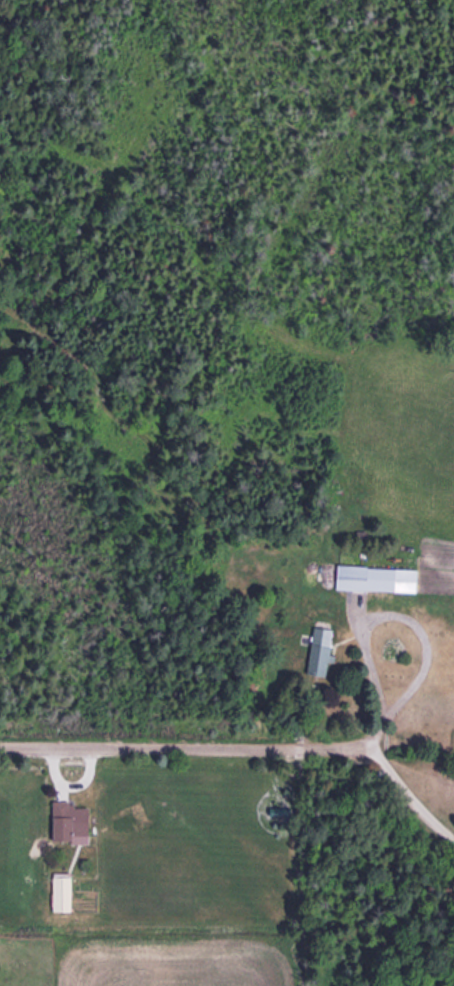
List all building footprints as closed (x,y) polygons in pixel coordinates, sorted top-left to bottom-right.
[(421,568),(338,565),(337,590),(420,593),(421,568)] [(331,629),(310,627),(304,674),(326,677),(331,629)] [(53,841),(91,841),(91,803),(53,803),(53,841)]
